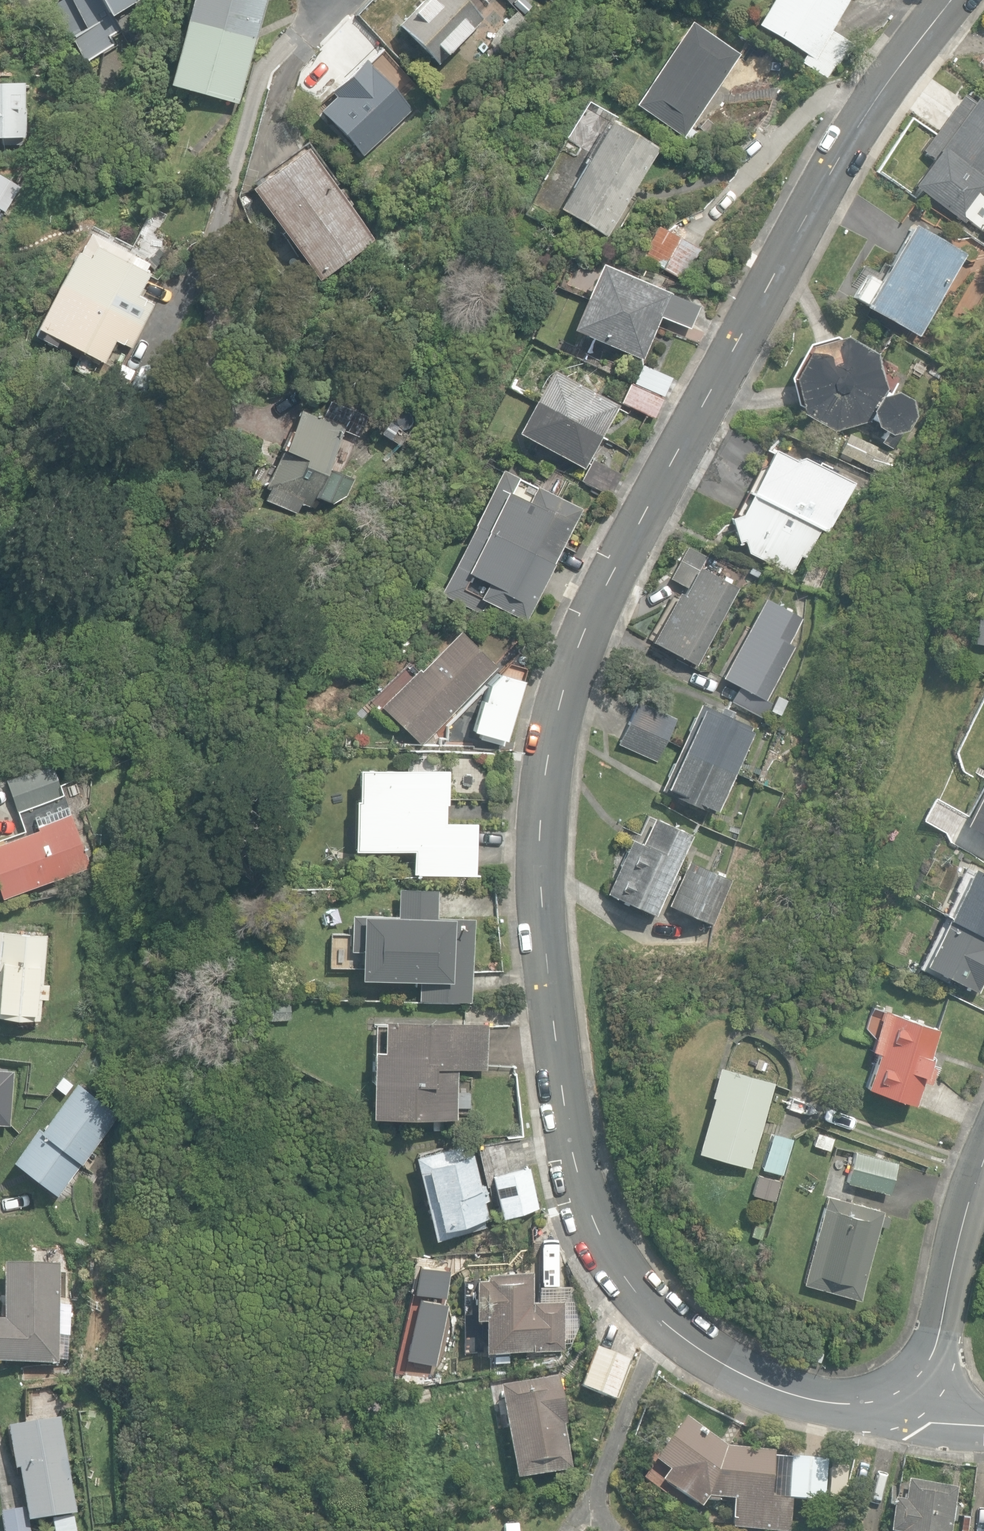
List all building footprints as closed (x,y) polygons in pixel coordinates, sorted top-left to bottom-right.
[(20,12),(39,3),(38,0),(15,0),(20,12)] [(84,62),(112,46),(108,38),(118,32),(97,0),(59,0),(50,5),(68,36),(72,38),(84,62)] [(137,0),(100,0),(110,16),(137,0)] [(238,104),(267,0),(190,0),(166,85),(238,104)] [(436,64),(481,17),(463,0),(421,0),(397,26),(436,64)] [(512,7),(505,0),(502,0),(492,10),(501,18),(512,7)] [(830,79),(851,42),(830,30),(848,0),(768,0),(754,24),(806,54),(801,62),(830,79)] [(504,57),(531,28),(515,13),(488,42),(504,57)] [(633,104),(683,138),(738,54),(688,21),(633,104)] [(319,110),(362,155),(411,109),(363,59),(329,91),(334,96),(319,110)] [(2,146),(22,144),(21,135),(23,135),(22,83),(0,83),(0,136),(1,136),(2,146)] [(981,230),(983,227),(983,198),(982,196),(983,194),(983,104),(974,97),(971,102),(961,95),(920,150),(932,158),(913,185),(963,222),(966,219),(981,230)] [(558,208),(606,236),(657,148),(609,120),(558,208)] [(250,189),(318,280),(374,239),(305,147),(250,189)] [(852,299),(915,335),(961,253),(907,223),(876,279),(866,273),(852,299)] [(637,256),(682,281),(700,248),(655,224),(637,256)] [(36,328),(103,362),(114,340),(130,348),(152,303),(136,295),(148,273),(130,264),(133,258),(88,235),(79,253),(75,251),(36,328)] [(569,329),(641,359),(660,314),(690,327),(698,306),(596,262),(569,329)] [(879,441),(889,447),(898,429),(905,428),(913,413),(908,400),(894,391),(891,392),(886,390),(886,388),(876,353),(844,336),(838,338),(834,336),(808,344),(789,377),(797,404),(800,405),(801,413),(833,430),(861,422),(865,420),(883,430),(879,441)] [(662,397),(671,377),(642,364),(633,384),(662,397)] [(514,432),(584,469),(617,405),(547,368),(514,432)] [(653,417),(662,397),(633,384),(630,382),(621,402),(653,417)] [(264,488),(309,508),(342,430),(357,436),(366,415),(328,399),(320,418),(298,408),(264,488)] [(840,453),(887,475),(895,456),(848,434),(840,453)] [(828,532),(853,482),(801,456),(798,462),(771,449),(749,493),(821,528),(828,532)] [(580,480),(610,496),(621,473),(591,458),(580,480)] [(581,508),(500,468),(472,524),(554,564),(581,508)] [(806,558),(821,528),(749,493),(739,513),(729,517),(737,542),(743,540),(747,552),(791,574),(800,556),(806,558)] [(554,564),(472,524),(439,593),(483,615),(489,603),(526,621),(554,564)] [(652,641),(697,664),(737,587),(699,567),(705,556),(686,546),(669,578),(686,587),(682,594),(678,591),(652,641)] [(729,700),(761,719),(770,704),(764,701),(795,647),(787,643),(801,618),(762,595),(722,676),(738,685),(729,700)] [(983,644),(983,613),(978,612),(974,642),(983,644)] [(403,727),(420,744),(496,666),(459,629),(419,671),(408,661),(370,700),(400,729),(403,727)] [(770,710),(780,715),(788,701),(777,696),(770,710)] [(627,723),(663,739),(674,717),(637,700),(627,723)] [(679,747),(731,773),(752,726),(731,716),(734,711),(722,706),(720,712),(699,703),(679,747)] [(460,742),(502,744),(504,716),(461,714),(460,742)] [(663,739),(627,723),(617,743),(654,760),(663,739)] [(731,773),(679,747),(660,789),(713,813),(731,773)] [(6,779),(17,809),(61,794),(51,763),(6,779)] [(414,872),(474,873),(474,823),(443,823),(443,802),(446,802),(446,770),(357,769),(357,799),(353,799),(353,848),(414,849),(414,872)] [(963,823),(983,834),(983,781),(963,823)] [(0,899),(89,868),(65,796),(18,812),(25,833),(0,841),(0,897),(0,899)] [(606,892),(656,915),(666,892),(669,894),(678,874),(675,873),(692,834),(653,817),(641,842),(631,838),(606,892)] [(667,905),(712,925),(732,879),(688,859),(667,905)] [(944,916),(983,935),(983,874),(966,866),(944,916)] [(418,1000),(471,1002),(473,918),(436,917),(437,889),(398,887),(398,915),(351,913),(350,949),(359,949),(358,977),(419,979),(418,1000)] [(944,916),(920,965),(973,988),(983,967),(983,935),(944,916)] [(38,1020),(40,1000),(47,1000),(49,982),(41,981),(46,935),(0,930),(0,1016),(38,1020)] [(864,1085),(911,1102),(919,1079),(927,1082),(933,1065),(925,1063),(937,1029),(883,1010),(869,1048),(877,1051),(864,1085)] [(370,1115),(455,1117),(456,1067),(486,1068),(487,1022),(383,1019),(383,1023),(374,1023),(373,1049),(372,1049),(370,1115)] [(9,1123),(14,1067),(0,1066),(0,1122),(9,1123)] [(698,1152),(749,1167),(774,1082),(719,1066),(710,1096),(714,1097),(698,1152)] [(12,1160),(57,1194),(119,1114),(77,1082),(39,1131),(36,1128),(12,1160)] [(400,1132),(409,1131),(408,1118),(399,1118),(400,1132)] [(811,1146),(827,1151),(832,1136),(816,1131),(811,1146)] [(761,1169),(782,1175),(792,1139),(771,1133),(761,1169)] [(377,1135),(378,1142),(391,1141),(390,1134),(377,1135)] [(414,1155),(435,1239),(485,1226),(482,1217),(487,1216),(483,1199),(488,1198),(484,1183),(479,1184),(468,1142),(414,1155)] [(844,1182),(886,1192),(893,1161),(852,1151),(844,1182)] [(496,1175),(506,1215),(538,1207),(528,1167),(496,1175)] [(762,1186),(772,1189),(776,1178),(765,1175),(762,1186)] [(802,1283),(859,1299),(879,1225),(886,1227),(889,1217),(882,1215),(883,1210),(827,1195),(802,1283)] [(58,1365),(60,1264),(4,1263),(3,1321),(0,1321),(0,1364),(58,1365)] [(483,1316),(484,1349),(564,1348),(564,1300),(533,1300),(533,1270),(484,1270),(484,1276),(473,1276),(473,1316),(483,1316)] [(580,1386),(616,1400),(631,1361),(595,1347),(580,1386)] [(498,1387),(515,1480),(572,1469),(564,1424),(567,1424),(558,1376),(498,1387)] [(760,1530),(787,1530),(789,1498),(823,1502),(827,1460),(790,1456),(786,1498),(770,1496),(774,1450),(725,1447),(685,1416),(654,1458),(669,1470),(662,1480),(699,1507),(708,1497),(708,1500),(717,1501),(717,1498),(733,1499),(730,1529),(760,1530)] [(53,1530),(77,1530),(74,1514),(76,1513),(59,1418),(6,1428),(14,1470),(18,1470),(27,1523),(51,1519),(53,1530)] [(956,1488),(907,1480),(904,1500),(893,1498),(887,1530),(949,1530),(956,1488)] [(3,1530),(28,1530),(23,1505),(0,1511),(0,1512),(3,1530)] [(960,1530),(967,1530),(969,1517),(962,1516),(960,1530)]
